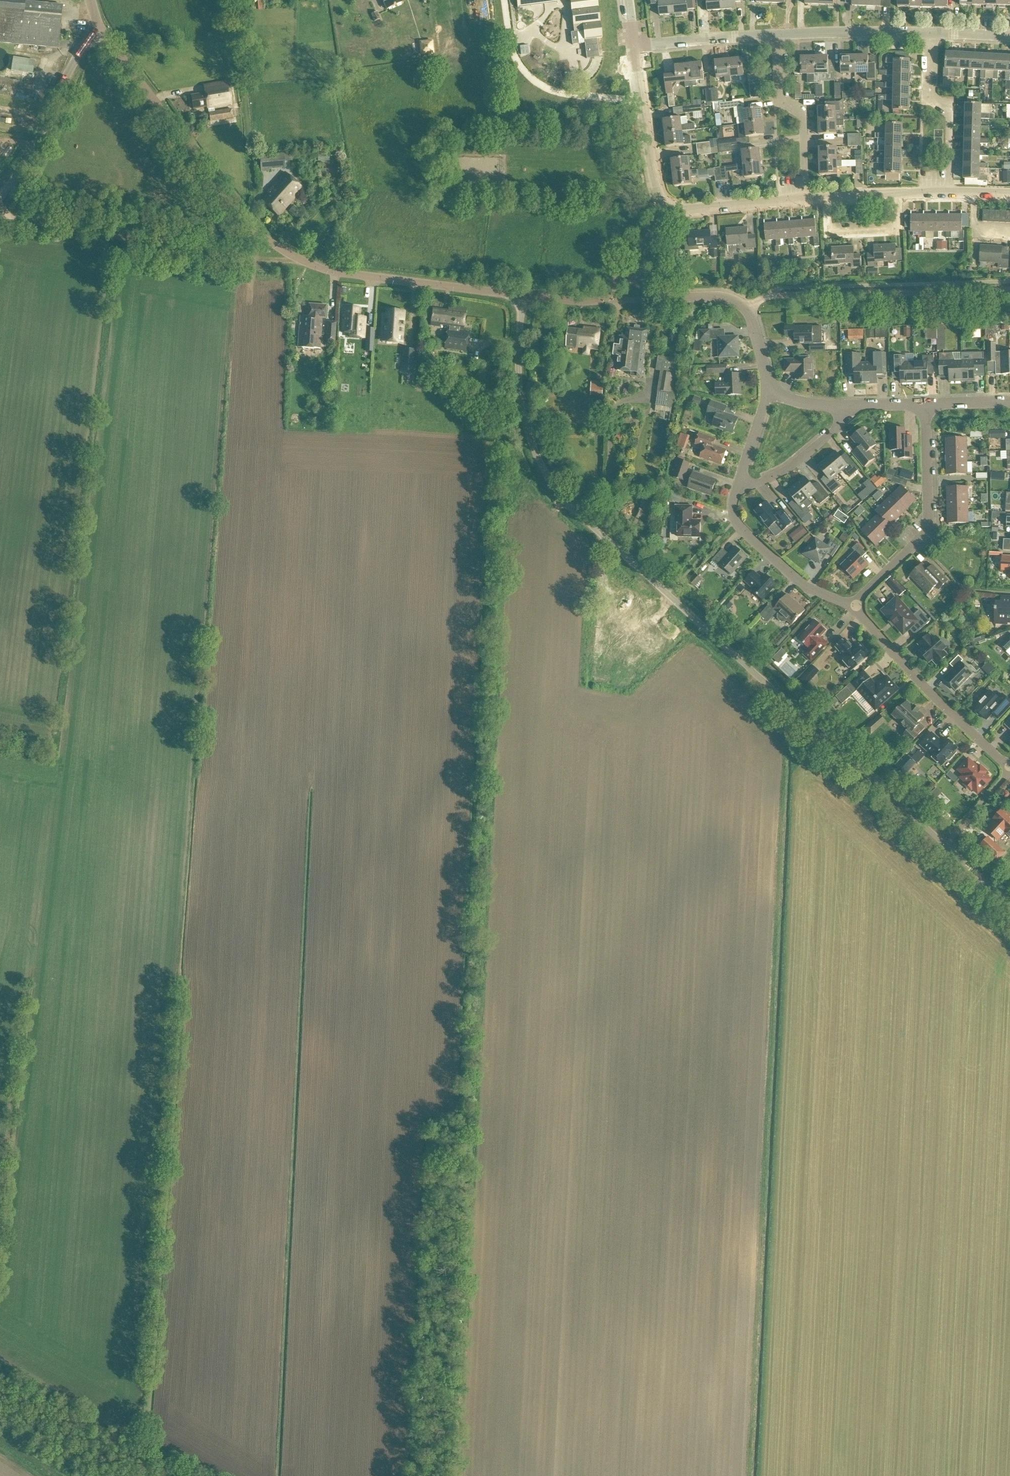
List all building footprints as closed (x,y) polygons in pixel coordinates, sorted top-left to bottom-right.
[(63,6),(25,2),(26,0),(0,0),(0,43),(58,49),(63,6)] [(386,10),(402,3),(400,0),(382,0),(386,10)] [(574,32),(570,33),(572,45),(584,43),(586,59),(593,58),(595,58),(598,58),(596,39),(601,39),(602,39),(597,0),(570,0),(574,32)] [(663,0),(649,0),(649,5),(659,5),(660,17),(674,15),(673,1),(663,2),(663,0)] [(688,12),(696,11),(695,0),(682,0),(682,1),(673,1),(674,15),(688,14),(688,12)] [(701,1),(707,0),(708,12),(722,11),(721,0),(701,0),(701,1)] [(722,11),(736,10),(735,0),(721,0),(722,11)] [(897,8),(910,8),(911,0),(898,0),(897,8)] [(910,8),(923,9),(923,0),(911,0),(910,8)] [(923,9),(935,9),(935,0),(923,0),(923,9)] [(935,9),(948,9),(948,0),(935,0),(935,9)] [(999,7),(999,9),(1004,9),(1004,7),(1009,7),(1009,0),(998,0),(997,7),(999,7)] [(380,19),(377,12),(371,14),(374,22),(380,19)] [(1,49),(0,48),(0,72),(1,71),(7,67),(9,60),(7,53),(1,49)] [(957,70),(958,55),(945,54),(944,69),(944,68),(943,77),(948,78),(949,70),(956,70),(957,70)] [(889,55),(889,59),(886,59),(885,65),(893,65),(893,73),(909,73),(910,60),(896,60),(896,55),(889,55)] [(970,56),(958,55),(957,70),(956,70),(956,79),(960,79),(961,70),(968,71),(969,71),(970,56)] [(973,71),(981,72),(982,72),(983,56),(970,56),(969,71),(968,71),(968,79),(973,79),(973,71)] [(986,72),(993,72),(995,72),(996,57),(983,56),(982,72),(981,72),(980,80),(981,80),(985,81),(986,72)] [(868,57),(855,58),(855,74),(868,74),(868,82),(876,82),(876,66),(868,66),(868,57)] [(998,73),(1006,73),(1007,73),(1008,58),(996,57),(995,72),(993,72),(992,80),(997,81),(998,73)] [(35,61),(13,58),(11,71),(33,74),(35,61)] [(801,75),(809,75),(809,80),(809,84),(815,84),(814,58),(801,58),(801,75)] [(822,74),(828,74),(828,79),(836,78),(835,60),(828,60),(828,58),(814,58),(815,84),(822,84),(822,74)] [(841,58),(841,74),(855,74),(855,58),(841,58)] [(729,61),(731,77),(745,76),(743,59),(729,61)] [(717,79),(731,77),(729,61),(715,62),(717,79)] [(689,66),(691,87),(698,86),(697,81),(704,80),(702,64),(689,66)] [(675,106),(674,94),(673,88),(677,83),(685,82),(686,87),(691,87),(689,66),(675,67),(676,74),(665,75),(667,95),(667,94),(669,107),(675,106)] [(879,77),(885,77),(893,77),(893,85),(893,86),(909,86),(909,73),(893,73),(879,72),(879,77)] [(748,74),(751,98),(757,97),(754,74),(748,74)] [(207,109),(208,108),(210,121),(234,118),(232,109),(216,112),(215,107),(231,105),(228,82),(203,86),(204,94),(191,96),(193,110),(207,107),(207,109)] [(828,95),(828,98),(841,98),(841,83),(835,83),(835,95),(828,95)] [(876,89),(885,89),(893,90),(893,97),(893,98),(909,99),(909,86),(893,86),(893,85),(876,84),(876,89)] [(893,102),(893,111),(900,111),(908,111),(909,99),(893,98),(893,97),(878,97),(878,102),(893,102)] [(745,106),(744,98),(713,102),(714,109),(745,106)] [(844,121),(844,120),(844,100),(826,101),(826,108),(819,108),(820,122),(844,121)] [(685,113),(702,112),(702,115),(706,115),(705,108),(708,106),(706,103),(702,106),(694,107),(685,108),(685,107),(673,108),(674,115),(685,114),(685,113)] [(988,119),(988,115),(980,115),(980,105),(964,105),(964,117),(980,118),(980,119),(988,119)] [(744,111),(745,117),(737,118),(738,125),(746,124),(762,122),(760,109),(744,111)] [(695,124),(687,125),(687,117),(664,120),(666,134),(684,131),(696,130),(695,124)] [(980,118),(964,117),(964,130),(979,130),(979,132),(987,132),(988,127),(979,127),(980,119),(980,118)] [(844,121),(820,122),(820,136),(836,135),(836,125),(844,125),(844,121)] [(764,136),(762,122),(746,124),(747,138),(764,136)] [(885,137),(902,138),(902,125),(886,125),(886,135),(878,135),(878,139),(885,139),(885,137)] [(964,130),(964,142),(979,142),(979,144),(987,144),(987,139),(979,139),(979,132),(979,130),(964,130)] [(667,148),(683,146),(692,145),(691,136),(684,137),(684,131),(666,134),(667,148)] [(901,150),(902,138),(885,137),(885,139),(885,147),(877,147),(877,151),(885,152),(885,150),(901,150)] [(698,150),(718,148),(717,138),(709,139),(710,141),(697,143),(698,150)] [(718,148),(732,146),(731,139),(718,141),(718,148)] [(979,142),(964,142),(963,155),(979,155),(979,156),(987,157),(987,152),(979,152),(979,144),(979,142)] [(820,162),(841,162),(841,155),(836,155),(836,148),(820,148),(820,162)] [(738,159),(739,165),(744,164),(744,165),(761,163),(759,149),(743,151),(744,159),(738,159)] [(885,162),(901,163),(901,150),(885,150),(885,152),(885,159),(877,159),(877,164),(885,164),(885,162)] [(317,153),(318,161),(329,160),(328,153),(317,153)] [(979,155),(963,155),(963,167),(979,167),(979,169),(986,169),(987,165),(979,164),(979,156),(979,155)] [(291,156),(262,159),(259,159),(261,172),(263,172),(269,172),(269,169),(284,168),(284,162),(292,162),(291,156)] [(690,171),(690,170),(688,158),(672,160),(674,173),(690,171)] [(841,162),(820,162),(821,176),(837,176),(837,168),(842,168),(841,162)] [(869,171),(869,176),(885,177),(885,175),(901,175),(901,163),(885,162),(885,164),(885,172),(869,171)] [(720,168),(722,181),(729,180),(727,172),(731,172),(745,170),(746,178),(762,177),(761,163),(744,165),(744,164),(739,165),(720,168)] [(979,176),(979,169),(979,167),(963,167),(963,180),(978,180),(978,181),(986,181),(986,176),(979,176)] [(720,168),(714,168),(708,169),(709,177),(715,176),(716,182),(722,181),(720,168)] [(691,185),(691,178),(699,177),(698,169),(690,170),(690,171),(674,173),(676,187),(691,185)] [(278,216),(302,189),(285,173),(267,193),(269,194),(262,201),(278,216)] [(835,177),(826,178),(827,186),(827,187),(836,187),(836,185),(835,177)] [(326,203),(336,211),(341,204),(331,196),(326,203)] [(293,206),(288,211),(295,217),(299,212),(293,206)] [(950,215),(937,216),(937,233),(939,233),(946,233),(946,239),(952,239),(952,233),(950,233),(950,215)] [(959,243),(964,243),(964,232),(963,232),(962,215),(950,215),(950,233),(952,233),(959,233),(959,243)] [(926,239),(926,233),(924,233),(924,216),(911,216),(911,233),(921,233),(921,239),(926,239)] [(937,233),(937,216),(924,216),(924,233),(926,233),(934,233),(934,239),(939,239),(939,233),(937,233)] [(814,247),(819,247),(818,236),(817,236),(815,221),(803,222),(804,238),(806,238),(813,238),(814,247)] [(803,222),(790,223),(791,239),(794,239),(801,239),(802,245),(807,244),(806,238),(804,238),(803,222)] [(791,239),(790,223),(777,224),(779,241),(781,240),(789,240),(789,246),(794,245),(794,239),(791,239)] [(781,247),(781,240),(779,241),(777,224),(764,225),(766,242),(776,241),(777,247),(781,247)] [(746,248),(756,248),(755,236),(748,237),(748,229),(727,230),(728,246),(746,245),(746,248)] [(711,231),(689,233),(689,239),(685,239),(686,251),(698,250),(698,247),(711,246),(711,250),(718,249),(717,236),(711,237),(711,231)] [(877,263),(896,262),(895,245),(874,246),(874,255),(868,255),(868,267),(877,267),(877,263)] [(1008,269),(1009,256),(1002,256),(1002,248),(981,246),(980,262),(998,263),(998,268),(1008,269)] [(853,248),(832,249),(832,257),(825,257),(825,266),(840,266),(839,265),(851,264),(851,268),(860,268),(860,255),(853,256),(853,248)] [(688,270),(684,268),(680,275),(684,277),(687,277),(689,273),(688,270)] [(300,316),(298,348),(320,349),(322,318),(325,318),(326,306),(309,305),(308,317),(300,316)] [(449,306),(448,312),(433,309),(431,326),(440,327),(440,325),(448,326),(445,348),(466,351),(469,332),(464,331),(467,309),(449,306)] [(366,318),(358,318),(359,309),(344,308),(342,333),(348,333),(348,338),(365,339),(366,318)] [(381,314),(379,338),(402,340),(404,311),(385,310),(384,314),(381,314)] [(335,343),(336,322),(327,321),(325,342),(335,343)] [(822,343),(821,327),(818,327),(813,327),(801,327),(801,328),(795,328),(794,324),(784,325),(785,337),(794,337),(794,341),(798,341),(798,345),(809,344),(809,352),(825,352),(825,346),(822,343)] [(930,338),(940,338),(940,324),(929,325),(930,338)] [(618,336),(617,345),(615,345),(613,354),(616,354),(613,370),(641,374),(647,331),(640,330),(640,327),(635,326),(634,329),(627,328),(626,337),(618,336)] [(598,350),(600,330),(584,328),(583,330),(568,328),(566,346),(577,348),(577,345),(584,346),(583,354),(589,355),(590,349),(598,350)] [(866,331),(867,339),(875,338),(875,330),(866,331)] [(709,331),(700,331),(700,342),(710,341),(709,331)] [(718,338),(719,358),(739,357),(738,337),(718,338)] [(988,373),(995,373),(996,375),(1009,375),(1009,352),(996,353),(995,345),(987,345),(988,373)] [(961,361),(962,382),(974,382),(974,369),(984,369),(983,353),(970,353),(969,361),(961,361)] [(871,364),(865,364),(866,384),(877,384),(877,376),(886,376),(886,371),(885,354),(871,354),(871,364)] [(950,382),(962,382),(961,361),(954,361),(952,354),(939,354),(940,370),(949,369),(950,382)] [(661,370),(656,405),(672,407),(672,403),(674,404),(676,393),(674,393),(679,358),(659,355),(656,369),(661,370)] [(855,385),(866,384),(865,364),(860,364),(860,355),(846,355),(846,371),(854,371),(855,385)] [(922,363),(914,363),(914,383),(927,383),(927,369),(934,369),(933,356),(922,357),(922,363)] [(904,357),(893,357),(894,376),(900,376),(901,383),(914,383),(914,363),(905,363),(904,357)] [(798,380),(812,380),(812,359),(797,359),(797,360),(785,360),(785,372),(797,372),(798,380)] [(727,365),(712,365),(707,365),(707,374),(712,374),(727,373),(727,365)] [(726,376),(726,382),(716,383),(716,395),(727,395),(727,396),(741,395),(740,375),(726,376)] [(591,381),(591,392),(603,392),(604,381),(591,381)] [(713,427),(732,434),(738,419),(724,414),(726,407),(711,402),(707,414),(716,417),(713,427)] [(869,452),(876,445),(863,429),(851,439),(859,448),(852,454),(864,468),(875,459),(869,452)] [(912,458),(911,442),(911,435),(905,435),(905,429),(890,430),(891,451),(899,451),(900,459),(912,458)] [(682,446),(690,448),(693,435),(685,433),(682,446)] [(721,466),(727,451),(713,446),(716,440),(699,434),(695,445),(704,448),(700,458),(721,466)] [(946,439),(946,451),(966,451),(966,438),(946,439)] [(946,451),(947,463),(967,463),(966,451),(946,451)] [(836,452),(827,459),(839,474),(844,470),(850,478),(859,470),(851,460),(846,464),(836,452)] [(684,481),(691,463),(679,459),(673,477),(684,481)] [(839,474),(827,459),(818,467),(827,478),(822,482),(832,494),(841,487),(834,478),(839,474)] [(967,475),(967,463),(947,463),(947,475),(967,475)] [(914,473),(902,469),(900,476),(911,480),(914,473)] [(711,496),(716,481),(694,473),(688,488),(711,496)] [(894,477),(886,474),(885,478),(891,480),(890,482),(905,486),(907,481),(894,477)] [(877,488),(887,480),(882,475),(877,479),(873,475),(870,478),(871,479),(870,480),(877,488)] [(805,477),(796,485),(808,499),(813,496),(820,505),(830,497),(819,484),(814,489),(805,477)] [(808,499),(796,485),(787,492),(796,503),(791,507),(801,520),(811,512),(803,503),(808,499)] [(893,495),(907,509),(916,501),(902,487),(893,495)] [(947,488),(947,500),(968,499),(967,487),(947,488)] [(867,490),(859,497),(863,502),(871,495),(867,490)] [(679,504),(682,496),(672,492),(669,500),(679,504)] [(893,495),(885,503),(899,517),(907,509),(893,495)] [(968,512),(968,499),(947,500),(948,512),(968,512)] [(782,532),(793,523),(783,510),(777,515),(767,502),(755,512),(769,529),(775,524),(782,532)] [(899,517),(885,503),(876,512),(878,515),(879,514),(890,526),(899,517)] [(678,537),(700,538),(701,521),(692,521),(692,507),(675,506),(675,521),(678,521),(678,537)] [(646,527),(654,511),(645,507),(637,523),(646,527)] [(834,516),(838,519),(842,513),(838,510),(834,516)] [(968,512),(948,512),(948,524),(968,524),(968,512)] [(813,517),(809,514),(802,520),(805,524),(813,517)] [(878,515),(870,523),(884,537),(893,529),(890,526),(879,514),(878,515)] [(875,546),(884,537),(870,523),(861,532),(875,546)] [(796,531),(801,538),(807,533),(802,526),(796,531)] [(844,534),(840,540),(844,543),(849,537),(844,534)] [(832,558),(840,547),(831,541),(827,547),(815,539),(809,547),(808,546),(803,554),(811,560),(812,559),(820,565),(827,554),(832,558)] [(853,578),(867,564),(861,558),(866,553),(857,544),(852,549),(856,553),(842,567),(853,578)] [(731,575),(747,558),(735,547),(729,555),(723,549),(712,561),(718,567),(720,565),(731,575)] [(1001,571),(1009,571),(1009,557),(1002,556),(1001,571)] [(939,590),(948,581),(933,566),(928,571),(922,565),(910,576),(928,594),(935,587),(939,590)] [(763,601),(777,585),(765,575),(762,579),(754,572),(745,582),(753,589),(751,590),(763,601)] [(688,581),(695,587),(701,579),(695,574),(688,581)] [(740,584),(735,589),(740,594),(744,588),(740,584)] [(779,595),(764,611),(761,615),(768,622),(777,612),(780,614),(778,616),(778,619),(782,622),(785,622),(786,620),(792,625),(805,611),(787,595),(783,599),(779,595)] [(1007,625),(1007,623),(1009,623),(1009,597),(1001,597),(1002,597),(1002,604),(996,603),(996,608),(995,608),(995,611),(996,611),(995,624),(1007,625)] [(915,635),(930,622),(919,611),(913,617),(897,599),(882,611),(903,634),(909,629),(915,635)] [(720,608),(729,616),(732,614),(728,611),(733,605),(727,600),(720,608)] [(797,639),(808,648),(802,654),(811,662),(828,644),(820,637),(826,631),(815,621),(804,632),(804,631),(797,639)] [(988,634),(972,640),(973,644),(990,638),(988,634)] [(936,665),(947,655),(943,651),(946,649),(936,637),(933,640),(929,635),(918,645),(922,650),(919,652),(929,663),(932,661),(936,665)] [(1001,646),(1007,652),(1009,648),(1009,637),(1001,646)] [(844,658),(842,660),(843,661),(843,663),(845,666),(848,666),(852,671),(868,657),(858,645),(854,649),(845,639),(836,648),(844,658)] [(966,648),(967,656),(974,655),(974,647),(966,648)] [(777,654),(773,658),(779,664),(783,660),(777,654)] [(955,691),(972,674),(961,663),(963,661),(958,656),(950,665),(954,669),(944,680),(955,691)] [(994,668),(989,663),(985,667),(990,672),(994,668)] [(800,680),(807,686),(820,672),(813,665),(800,680)] [(598,671),(597,682),(612,683),(613,672),(598,671)] [(846,688),(836,697),(842,704),(852,696),(869,715),(875,710),(898,690),(891,682),(887,678),(877,688),(863,672),(846,688)] [(976,710),(975,713),(978,716),(980,715),(986,720),(992,714),(998,719),(1009,706),(1009,702),(1003,695),(999,699),(991,692),(985,697),(979,703),(979,704),(974,709),(976,710)] [(913,708),(907,702),(901,709),(900,707),(892,715),(908,730),(903,735),(911,743),(924,730),(918,724),(924,717),(918,712),(920,711),(914,706),(913,708)] [(880,714),(865,727),(871,735),(886,721),(880,714)] [(941,743),(932,735),(922,746),(932,754),(930,756),(942,766),(947,760),(949,762),(950,761),(953,758),(953,756),(951,754),(957,749),(946,739),(941,743)] [(907,755),(896,766),(906,775),(916,763),(907,755)] [(978,794),(990,780),(984,774),(985,772),(980,768),(979,769),(968,760),(958,770),(963,775),(961,778),(966,783),(965,785),(971,791),(972,789),(978,794)] [(1004,810),(993,821),(995,822),(987,830),(998,840),(1005,832),(1009,836),(1009,816),(1004,810)] [(1005,853),(987,837),(980,845),(997,861),(1005,853)]
